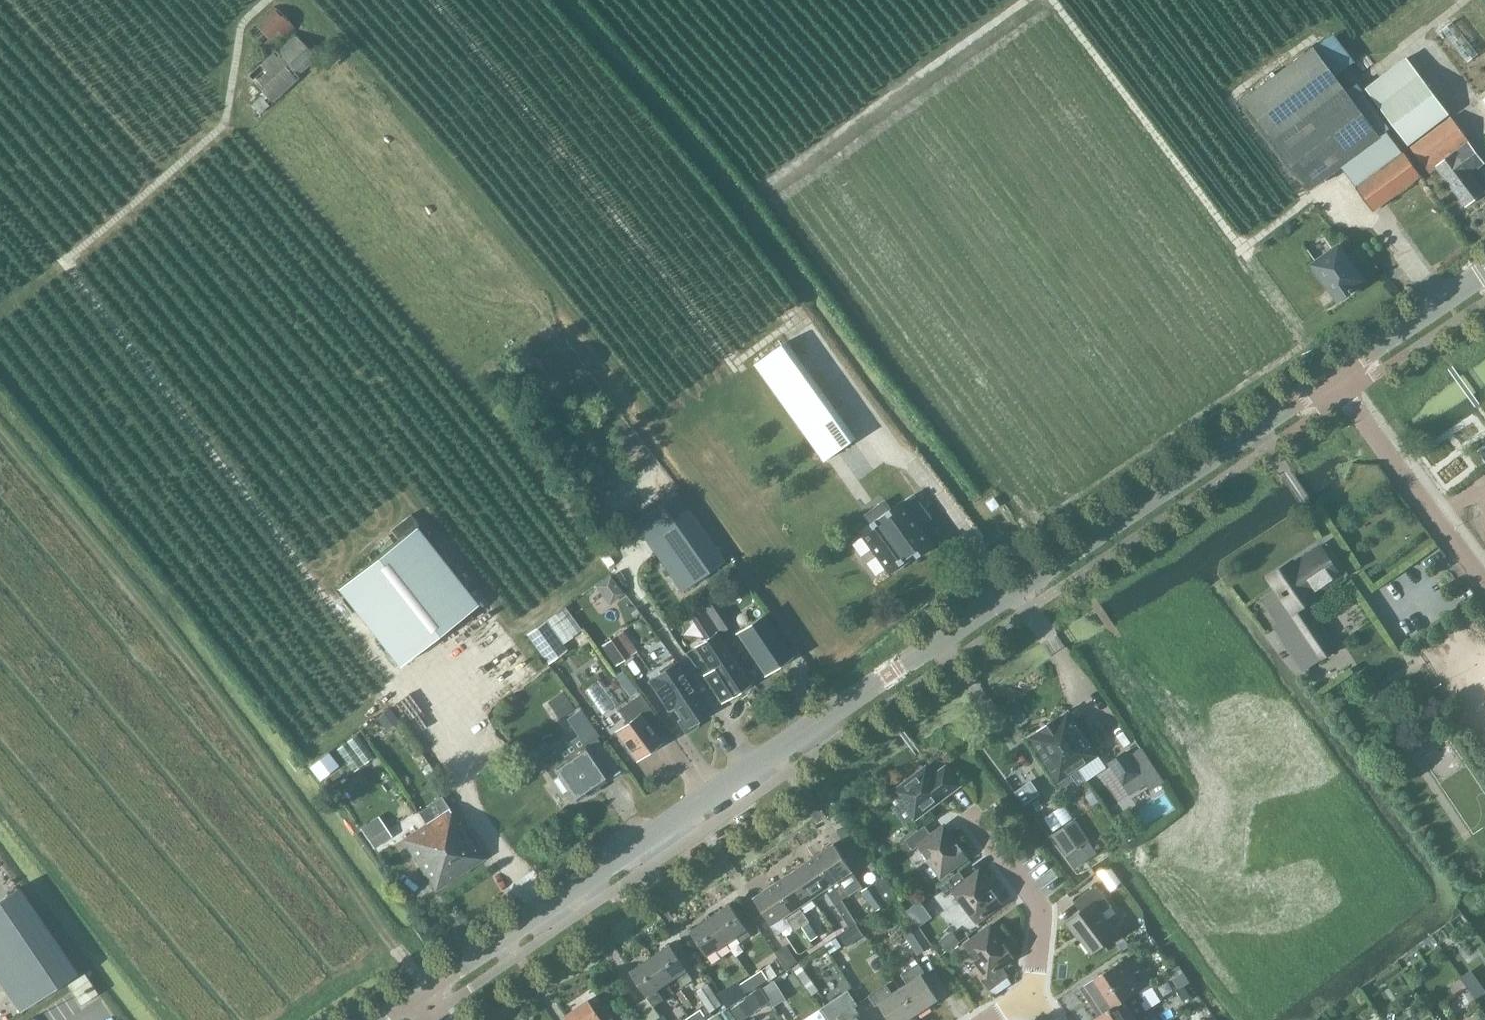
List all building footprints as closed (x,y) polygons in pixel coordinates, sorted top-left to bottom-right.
[(297,29),(277,9),(251,34),(270,55),(247,76),(264,93),(251,104),(260,114),(317,59),(293,34),(297,29)] [(1324,33),(1342,65),(1359,55),(1340,23),(1324,33)] [(1315,46),(1314,47),(1244,99),(1311,189),(1382,137),(1315,46)] [(1367,88),(1410,145),(1450,114),(1407,57),(1367,88)] [(1473,174),(1484,166),(1484,161),(1471,141),(1452,117),(1411,148),(1430,172),(1437,167),(1466,205),(1484,191),(1484,190),(1473,174)] [(1374,210),(1389,199),(1421,176),(1405,153),(1398,159),(1384,140),(1344,170),(1374,210)] [(1339,247),(1315,264),(1340,300),(1355,289),(1354,286),(1363,280),(1339,247)] [(998,318),(987,326),(992,332),(1003,325),(998,318)] [(1198,320),(1191,325),(1199,335),(1206,330),(1198,320)] [(985,323),(979,328),(986,337),(992,332),(987,326),(985,323)] [(1191,325),(1185,330),(1189,335),(1193,340),(1199,335),(1191,325)] [(979,328),(972,333),(979,342),(983,340),(986,337),(979,328)] [(972,333),(966,338),(968,341),(973,347),(979,342),(972,333)] [(757,364),(827,461),(859,438),(789,341),(757,364)] [(968,341),(958,349),(963,355),(973,347),(968,341)] [(1137,366),(1131,371),(1139,381),(1145,376),(1141,371),(1137,366)] [(1131,371),(1125,375),(1132,386),(1139,381),(1131,371)] [(1070,415),(1060,422),(1065,429),(1075,421),(1070,415)] [(1060,422),(1054,427),(1061,437),(1068,432),(1065,429),(1060,422)] [(1051,429),(1048,432),(1055,441),(1061,437),(1054,427),(1051,429)] [(1048,432),(1041,437),(1046,443),(1048,446),(1055,441),(1048,432)] [(1041,437),(1032,444),(1036,450),(1046,443),(1041,437)] [(677,493),(633,524),(681,592),(724,562),(677,493)] [(872,523),(859,532),(888,573),(905,562),(916,553),(919,558),(935,546),(921,526),(929,521),(923,513),(926,510),(915,495),(905,502),(905,501),(892,510),(884,515),(879,508),(878,507),(867,515),(872,523)] [(417,527),(338,589),(399,667),(478,605),(417,527)] [(1341,576),(1322,547),(1295,565),(1293,562),(1270,578),(1294,612),(1273,626),(1304,671),(1338,648),(1307,603),(1305,600),(1341,576)] [(720,631),(732,623),(721,607),(710,614),(720,631)] [(766,674),(790,658),(762,616),(738,632),(766,674)] [(546,622),(527,635),(544,658),(563,644),(546,622)] [(638,651),(623,631),(604,646),(619,665),(638,651)] [(714,634),(697,645),(713,669),(704,674),(722,702),(729,697),(729,699),(750,685),(731,656),(730,658),(714,634)] [(693,724),(708,714),(675,664),(650,681),(669,710),(674,707),(685,723),(679,726),(686,736),(697,730),(693,724)] [(625,673),(617,678),(630,696),(638,691),(625,673)] [(563,692),(550,701),(561,718),(575,708),(570,701),(563,692)] [(616,732),(636,760),(661,743),(645,720),(655,713),(640,694),(618,710),(628,723),(616,732)] [(390,709),(378,719),(384,727),(385,729),(398,719),(397,717),(390,709)] [(1055,733),(1079,769),(1087,781),(1107,768),(1070,712),(1071,712),(1069,710),(1068,711),(1068,712),(1051,723),(1057,731),(1055,732),(1055,733)] [(338,737),(354,760),(375,746),(359,723),(338,737)] [(1079,769),(1055,733),(1055,732),(1057,731),(1051,723),(1030,737),(1029,738),(1030,739),(1059,783),(1079,769)] [(592,794),(600,789),(598,786),(620,772),(597,738),(563,760),(557,751),(540,762),(553,780),(558,776),(575,802),(590,792),(592,794)] [(1126,752),(1109,764),(1124,785),(1140,774),(1126,752)] [(329,753),(310,767),(318,778),(337,764),(329,753)] [(945,795),(959,785),(946,767),(933,777),(926,768),(896,791),(916,818),(945,795)] [(1034,784),(1025,790),(1027,794),(1030,799),(1039,792),(1037,788),(1034,784)] [(455,853),(466,871),(484,859),(460,823),(458,824),(449,810),(441,797),(437,800),(438,806),(443,814),(426,825),(448,857),(455,853)] [(378,817),(362,828),(369,840),(386,829),(378,817)] [(1076,820),(1054,835),(1068,856),(1091,841),(1076,820)] [(436,890),(466,871),(455,853),(448,857),(426,825),(403,840),(436,890)] [(942,877),(968,857),(945,826),(933,835),(925,826),(906,840),(914,850),(919,846),(942,877)] [(853,871),(835,844),(815,857),(844,900),(863,887),(853,871)] [(843,900),(815,857),(795,870),(813,898),(826,889),(836,905),(843,900)] [(813,898),(795,870),(775,884),(793,911),(796,916),(803,927),(809,923),(811,922),(800,906),(813,898)] [(960,871),(940,886),(948,896),(954,892),(977,923),(1003,903),(980,872),(967,881),(960,871)] [(884,878),(864,891),(877,911),(897,898),(884,878)] [(793,911),(775,884),(755,898),(773,925),(786,916),(796,932),(803,927),(796,916),(793,911)] [(1093,954),(1119,934),(1103,913),(1113,906),(1097,885),(1075,902),(1082,912),(1068,922),(1080,939),(1081,938),(1093,954)] [(77,974),(19,889),(0,901),(0,981),(21,1012),(77,974)] [(746,930),(748,929),(732,904),(712,918),(728,942),(736,937),(741,943),(751,937),(746,930)] [(708,956),(728,942),(712,918),(692,931),(708,956)] [(809,923),(803,927),(809,936),(815,932),(809,923)] [(906,935),(919,955),(932,946),(919,926),(906,935)] [(1003,966),(1015,957),(992,926),(966,946),(989,977),(984,980),(991,990),(1010,976),(1003,966)] [(954,933),(941,943),(947,951),(960,941),(954,933)] [(837,938),(826,945),(831,953),(842,946),(837,938)] [(672,945),(652,958),(668,983),(679,975),(686,985),(695,979),(672,945)] [(787,970),(798,962),(787,945),(776,953),(787,970)] [(821,948),(801,963),(820,988),(851,965),(839,949),(828,957),(821,948)] [(668,983),(652,958),(632,972),(655,1006),(666,999),(659,989),(668,983)] [(1124,960),(1105,973),(1124,1000),(1139,991),(1142,988),(1124,960)] [(772,964),(742,984),(748,993),(770,978),(771,980),(779,975),(772,964)] [(918,1014),(939,1000),(923,975),(925,973),(919,964),(904,974),(910,983),(901,989),(918,1014)] [(1471,971),(1462,977),(1465,982),(1469,987),(1478,980),(1475,975),(1471,971)] [(739,972),(725,981),(731,991),(745,982),(739,972)] [(1105,1013),(1124,1001),(1124,1000),(1105,973),(1087,985),(1105,1013)] [(765,987),(777,1005),(787,998),(775,980),(765,987)] [(707,1005),(683,1019),(703,1019),(715,1012),(716,1013),(724,1007),(710,984),(698,991),(707,1005)] [(901,989),(893,994),(887,985),(871,996),(877,1005),(880,1003),(892,1019),(908,1019),(918,1014),(901,989)] [(772,1002),(763,988),(747,998),(756,1012),(772,1002)] [(1138,1018),(1149,1011),(1143,1002),(1145,1000),(1139,991),(1124,1000),(1124,1001),(1105,1013),(1095,1019),(1096,1019),(1135,1019),(1138,1018)] [(858,1017),(861,1015),(855,1006),(859,1004),(851,992),(822,1009),(830,1019),(860,1019),(858,1017)] [(567,1016),(570,1019),(615,1019),(607,1008),(599,1013),(590,1000),(567,1016)] [(724,1010),(709,1019),(730,1019),(724,1010)]
